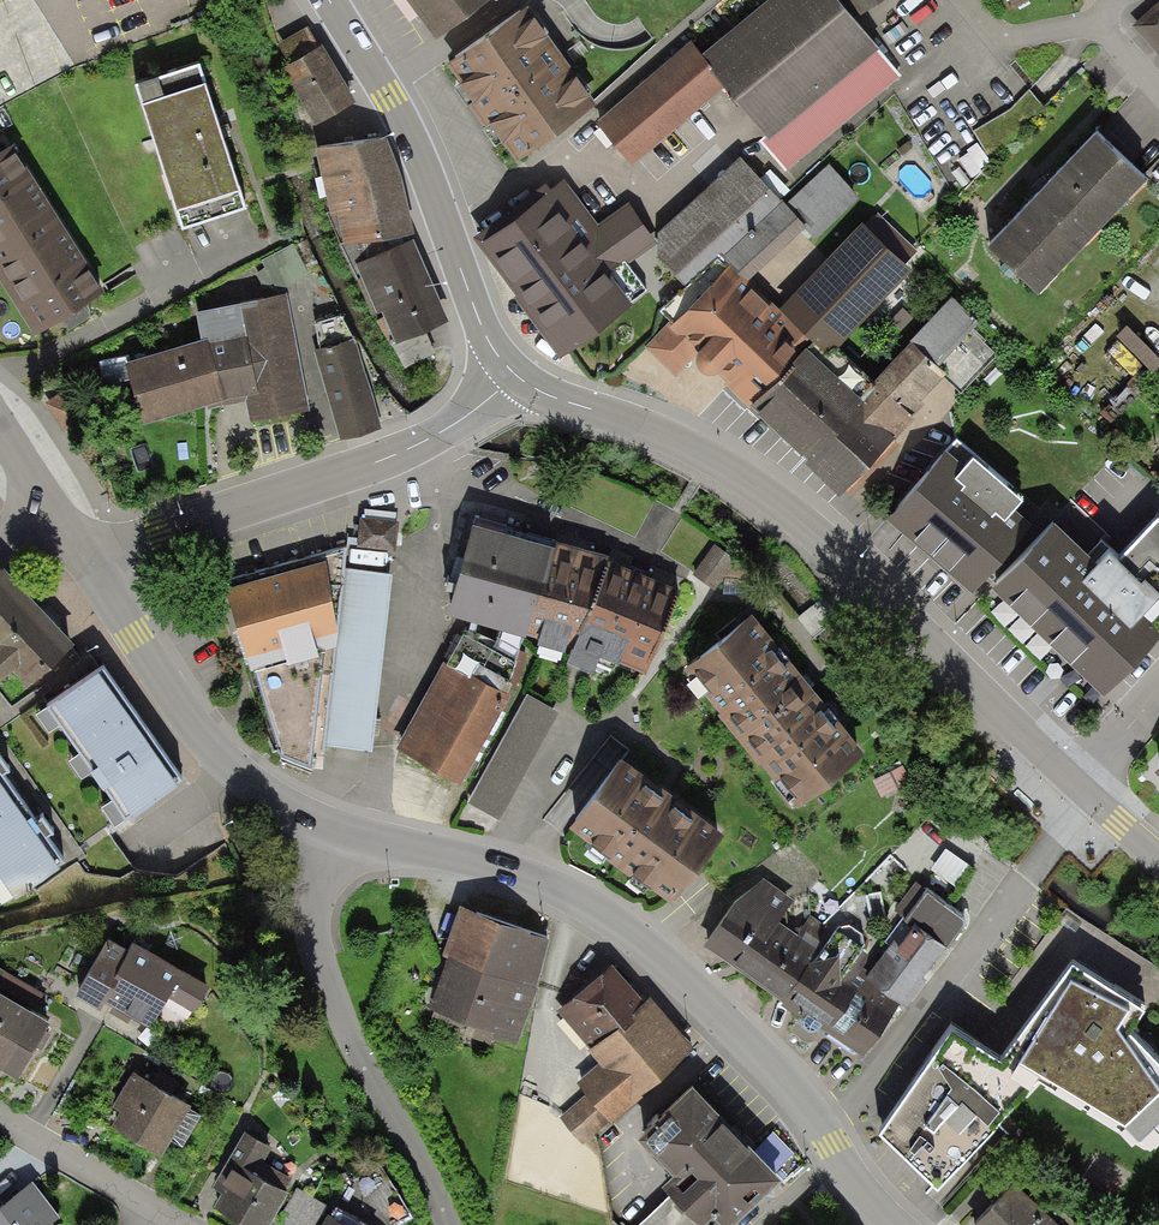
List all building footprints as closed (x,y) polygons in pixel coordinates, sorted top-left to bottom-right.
[(438,44),(497,0),(406,0),(438,44)] [(701,56),(713,70),(710,73),(725,91),(764,139),(760,142),(786,173),(902,78),(855,21),(838,0),(769,0),(701,56)] [(855,21),(885,0),(838,0),(855,21)] [(1013,11),(1033,0),(1007,0),(1013,11)] [(1133,28),(1158,58),(1158,5),(1133,28)] [(598,107),(528,9),(446,68),(474,106),(469,110),(484,130),(489,127),(517,166),(598,107)] [(290,67),(319,51),(307,30),(278,46),(290,67)] [(701,56),(691,44),(595,124),(632,168),(725,91),(710,73),(713,70),(701,56)] [(316,127),(355,105),(323,48),(319,51),(290,67),(283,71),(316,127)] [(200,67),(134,88),(182,233),(247,213),(241,192),(239,193),(205,87),(207,86),(200,67)] [(1044,108),(1029,91),(1012,111),(974,132),(993,162),(1044,108)] [(988,252),(1038,300),(1147,187),(1097,139),(988,252)] [(386,142),(315,150),(331,219),(345,250),(415,237),(386,142)] [(15,150),(0,159),(0,284),(34,339),(105,296),(90,272),(91,272),(15,150)] [(784,207),(740,160),(659,236),(657,259),(686,289),(719,259),(729,268),(746,284),(805,229),(784,207)] [(829,166),(784,207),(805,229),(815,242),(860,199),(829,166)] [(599,227),(563,179),(475,243),(517,299),(514,301),(559,361),(649,295),(628,266),(657,244),(628,205),(599,227)] [(862,226),(776,314),(811,348),(822,359),(834,346),(838,350),(912,274),(862,226)] [(396,348),(449,325),(413,243),(357,267),(378,316),(382,315),(396,348)] [(746,284),(729,268),(673,326),(670,323),(646,348),(676,377),(697,355),(699,357),(698,359),(697,362),(696,365),(696,368),(697,372),(698,375),(701,377),(705,380),(709,380),(713,380),(716,379),(717,378),(720,377),(727,385),(725,387),(750,411),(811,348),(776,314),(746,284)] [(287,296),(196,315),(200,343),(125,367),(143,427),(244,397),(251,425),(310,411),(287,296)] [(910,342),(912,344),(946,377),(958,387),(993,351),(973,332),(979,325),(951,299),(910,342)] [(1127,328),(1116,339),(1152,375),(1158,368),(1158,360),(1127,328)] [(357,341),(316,353),(340,442),(382,431),(357,341)] [(809,463),(805,467),(841,500),(915,421),(910,416),(946,377),(912,344),(873,385),(871,386),(876,391),(809,463)] [(811,348),(750,411),(802,460),(804,458),(809,463),(876,391),(871,386),(873,385),(838,350),(834,346),(822,359),(811,348)] [(947,456),(888,523),(973,597),(1033,530),(1015,514),(1023,505),(973,462),(965,472),(947,456)] [(399,523),(361,517),(357,547),(395,553),(399,523)] [(528,638),(559,543),(475,517),(448,620),(528,638)] [(1053,529),(992,594),(1106,700),(1158,643),(1158,525),(1157,523),(1122,560),(1101,541),(1085,558),(1053,529)] [(610,560),(559,543),(528,638),(539,642),(537,648),(565,656),(568,648),(574,648),(610,560)] [(4,552),(0,555),(0,666),(11,656),(26,673),(74,629),(4,552)] [(684,590),(610,560),(574,648),(568,665),(594,676),(599,662),(618,670),(620,665),(648,676),(684,590)] [(325,566),(227,592),(252,678),(334,651),(338,622),(325,566)] [(393,577),(344,571),(338,622),(334,651),(322,746),(371,752),(393,577)] [(753,617),(682,673),(793,813),(864,757),(753,617)] [(101,652),(99,649),(53,681),(56,685),(46,692),(47,693),(35,702),(48,720),(60,712),(80,741),(68,750),(81,768),(92,760),(112,788),(102,796),(113,811),(183,762),(104,649),(101,652)] [(322,746),(334,651),(252,678),(280,762),(322,771),(322,746)] [(397,751),(464,786),(510,700),(443,665),(397,751)] [(559,713),(528,696),(466,804),(497,822),(559,713)] [(21,785),(4,760),(9,756),(0,743),(0,799),(21,785)] [(619,763),(567,834),(672,911),(724,841),(619,763)] [(0,799),(0,880),(6,889),(65,847),(48,823),(54,818),(43,802),(36,807),(21,785),(0,799)] [(794,893),(762,871),(703,935),(781,991),(830,927),(808,912),(798,926),(778,913),(794,893)] [(877,953),(866,968),(901,993),(906,997),(926,969),(923,967),(945,937),(947,938),(967,910),(927,882),(926,883),(916,876),(895,905),(903,912),(886,936),(888,937),(877,953)] [(531,916),(460,894),(428,997),(467,1009),(462,1024),(491,1033),(492,1031),(518,1039),(552,928),(530,921),(531,916)] [(830,927),(781,991),(784,993),(781,995),(803,1010),(800,1014),(802,1025),(810,1029),(819,1028),(824,1020),(831,1025),(826,1032),(853,1050),(864,1047),(901,993),(866,968),(877,953),(833,923),(830,927)] [(128,938),(108,926),(73,985),(100,1000),(104,993),(151,1020),(168,991),(192,1005),(209,976),(184,961),(185,959),(133,929),(128,938)] [(1072,943),(1000,1041),(1034,1064),(1039,1060),(1151,1129),(1158,1119),(1158,1044),(1129,1013),(1143,989),(1072,943)] [(644,991),(612,954),(556,1003),(601,1055),(577,1075),(588,1088),(612,1116),(636,1096),(633,1092),(695,1038),(650,986),(644,991)] [(0,979),(0,1057),(17,1067),(51,1008),(0,979)] [(1000,1041),(953,1009),(879,1113),(937,1170),(1034,1064),(1000,1041)] [(191,1095),(133,1063),(113,1100),(120,1103),(111,1118),(162,1147),(191,1095)] [(784,1163),(692,1068),(638,1119),(674,1157),(663,1167),(677,1182),(712,1219),(721,1211),(727,1217),(784,1163)] [(612,1116),(588,1088),(559,1113),(583,1141),(612,1116)] [(264,1155),(273,1139),(244,1122),(229,1149),(231,1150),(214,1180),(221,1184),(213,1198),(261,1224),(265,1224),(291,1179),(288,1177),(292,1171),(264,1155)] [(969,1218),(977,1224),(1071,1224),(1011,1171),(969,1218)] [(51,1216),(60,1209),(32,1173),(0,1198),(0,1224),(58,1224),(51,1216)] [(712,1219),(677,1182),(631,1224),(714,1224),(717,1222),(712,1219)] [(297,1184),(277,1218),(289,1224),(317,1224),(330,1203),(330,1202),(297,1184)] [(330,1203),(317,1224),(367,1224),(330,1203)] [(822,1208),(802,1224),(837,1224),(822,1208)]
